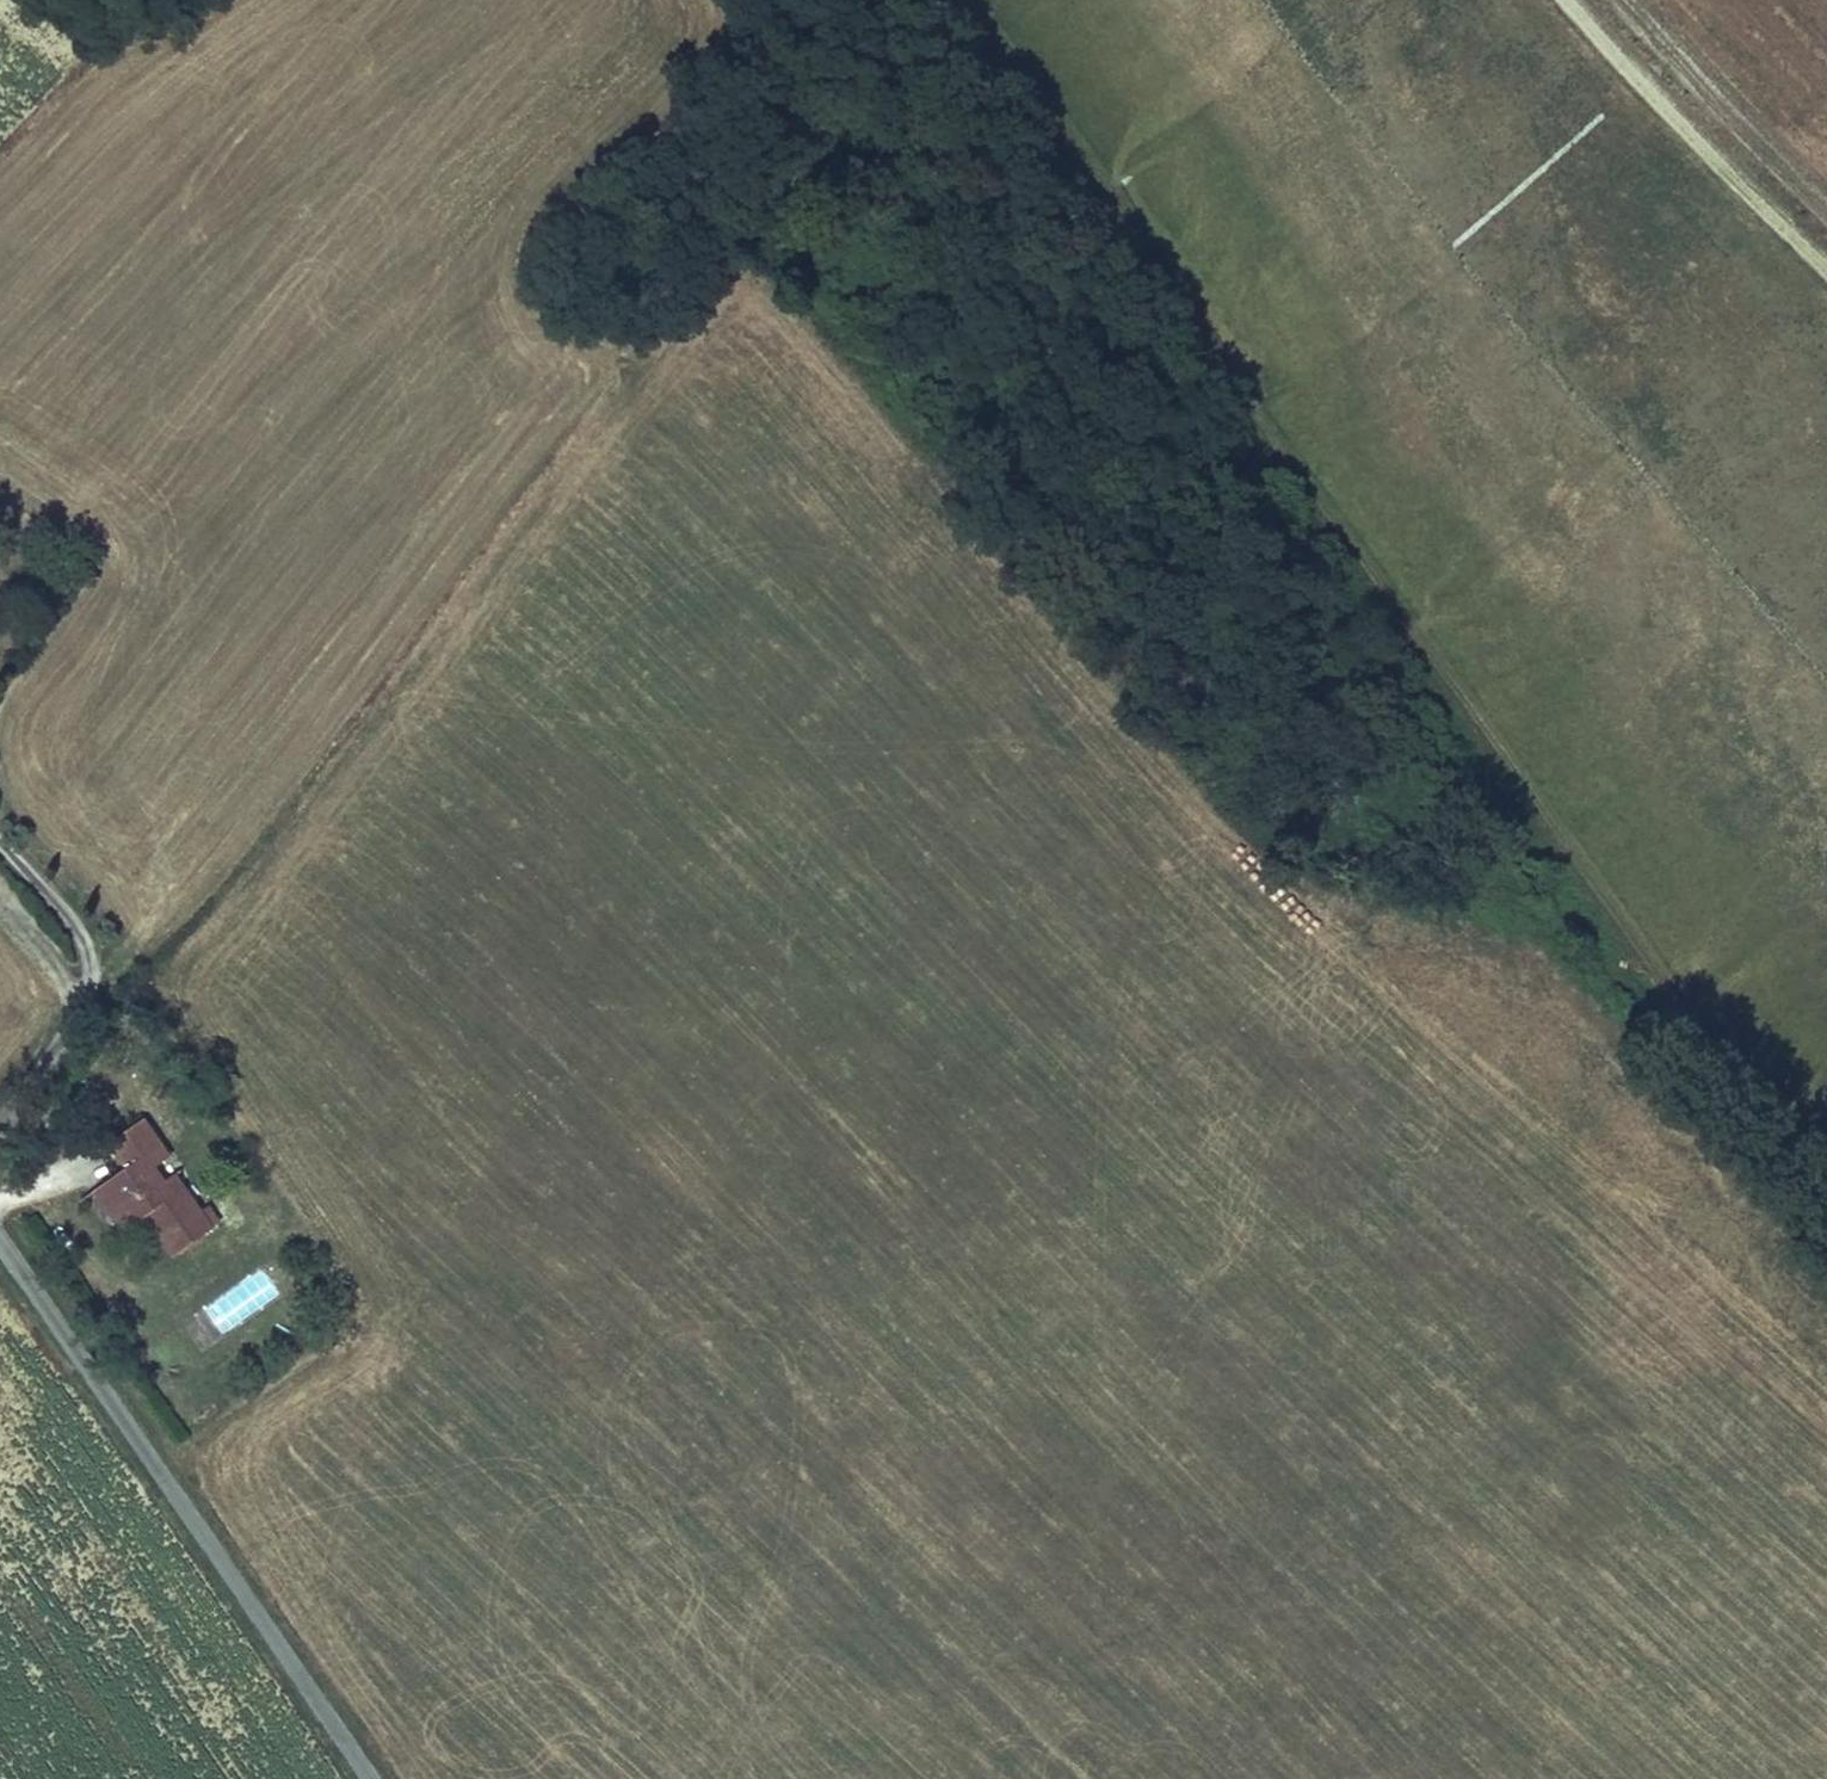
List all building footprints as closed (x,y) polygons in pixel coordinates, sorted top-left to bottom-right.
[(203,1221),(176,1185),(167,1192),(155,1176),(144,1163),(159,1152),(132,1117),(98,1141),(97,1143),(113,1165),(121,1175),(101,1189),(125,1221),(135,1213),(163,1251),(203,1221)] [(83,1186),(114,1229),(125,1221),(101,1189),(121,1175),(113,1165),(83,1186)] [(167,1192),(176,1185),(165,1169),(155,1176),(167,1192)] [(193,1310),(209,1339),(280,1299),(264,1270),(193,1310)]
